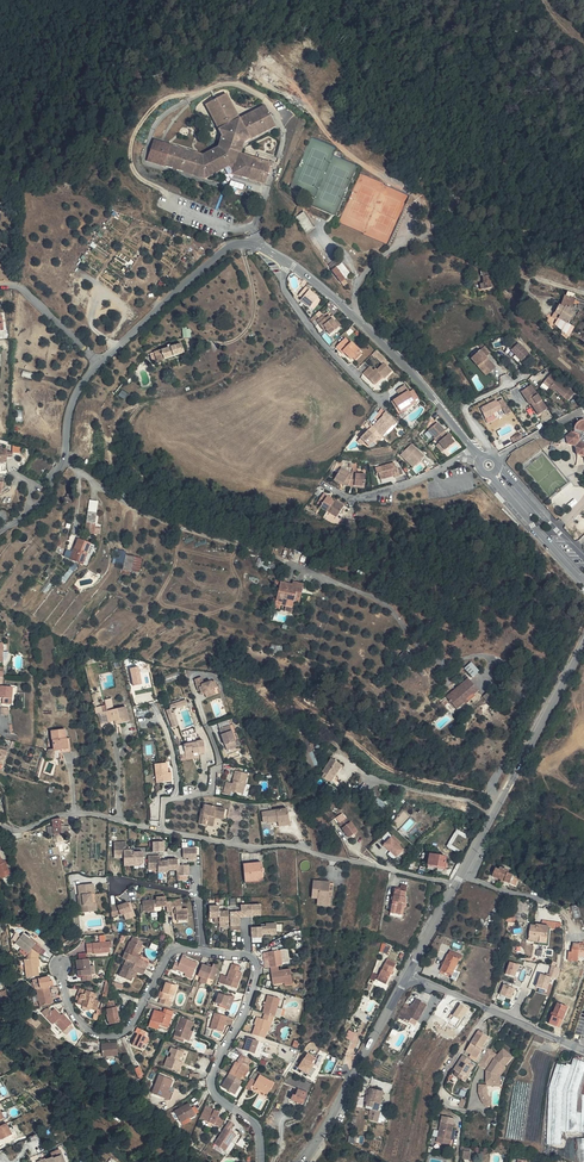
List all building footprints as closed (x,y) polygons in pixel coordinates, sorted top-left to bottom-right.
[(231,179),(262,188),(270,164),(239,154),(243,142),(274,126),(264,106),(241,118),(228,94),(208,104),(223,134),(219,147),(203,154),(155,139),(148,160),(205,178),(226,169),(231,179)] [(301,222),(309,217),(305,210),(297,216),(301,222)] [(336,266),(345,279),(351,274),(342,262),(336,266)] [(345,279),(336,266),(332,269),(344,286),(348,283),(345,279)] [(488,287),(483,287),(482,291),(484,292),(483,300),(481,300),(481,305),(483,305),(489,305),(490,297),(488,287)] [(316,300),(303,289),(297,296),(301,299),(299,301),(309,309),(316,300)] [(556,311),(552,318),(557,320),(555,324),(567,330),(572,319),(568,317),(568,315),(570,315),(573,304),(572,304),(573,298),(565,295),(563,300),(562,300),(558,312),(556,311)] [(316,300),(309,309),(312,311),(319,302),(316,300)] [(332,316),(329,318),(337,328),(339,326),(332,316)] [(325,317),(325,318),(317,323),(323,331),(325,329),(329,334),(334,330),(330,326),(327,320),(325,317)] [(329,318),(327,320),(330,326),(334,330),(337,328),(329,318)] [(567,330),(555,324),(552,330),(568,340),(572,333),(567,330)] [(188,329),(187,327),(183,327),(184,338),(192,337),(191,329),(188,329)] [(359,350),(345,338),(336,348),(341,352),(343,351),(345,353),(351,358),(352,357),(359,350)] [(519,342),(512,349),(523,360),(530,353),(519,342)] [(182,344),(151,354),(154,362),(185,352),(182,344)] [(491,371),(496,367),(486,356),(491,352),(485,346),(472,358),(483,371),(488,367),(491,371)] [(512,349),(510,352),(521,362),(523,360),(512,349)] [(359,350),(352,357),(355,360),(362,352),(359,350)] [(374,357),(380,363),(384,358),(378,352),(374,357)] [(382,365),(377,369),(375,368),(373,370),(369,367),(363,373),(374,384),(382,375),(385,378),(392,371),(384,363),(382,365)] [(574,393),(552,374),(546,381),(552,386),(550,388),(555,392),(556,390),(568,400),(574,393)] [(376,386),(385,378),(382,375),(374,384),(376,386)] [(544,408),(529,385),(519,391),(527,403),(528,403),(535,414),(544,408)] [(400,396),(391,402),(398,414),(415,404),(404,386),(396,390),(400,396)] [(123,390),(119,395),(125,399),(129,393),(123,390)] [(484,408),(481,409),(486,419),(493,415),(496,414),(495,412),(503,407),(506,413),(511,411),(504,398),(498,401),(497,399),(483,406),(484,408)] [(381,435),(387,429),(387,428),(390,425),(391,426),(395,422),(385,412),(384,414),(372,427),(378,435),(379,434),(381,435)] [(493,415),(486,419),(489,425),(496,421),(493,415)] [(582,417),(579,419),(577,421),(575,424),(575,426),(573,428),(570,428),(565,433),(566,441),(574,444),(575,453),(583,455),(583,460),(583,417),(582,417)] [(438,423),(428,431),(435,439),(436,438),(444,432),(438,423)] [(374,441),(378,435),(372,427),(367,432),(363,437),(361,439),(370,446),(374,441)] [(439,442),(445,450),(454,443),(448,435),(447,436),(444,432),(436,438),(439,442)] [(407,457),(415,465),(422,456),(407,442),(397,454),(405,460),(407,457)] [(0,448),(0,461),(6,461),(8,461),(8,457),(13,457),(13,451),(7,451),(7,448),(0,448)] [(50,462),(37,454),(28,468),(41,477),(45,470),(50,473),(54,466),(49,463),(50,462)] [(413,467),(415,465),(407,457),(405,460),(413,467)] [(339,471),(340,469),(344,463),(339,462),(333,472),(339,471)] [(395,469),(394,464),(383,467),(375,469),(376,474),(378,473),(380,480),(394,476),(395,478),(400,476),(398,468),(395,469)] [(365,475),(355,475),(351,474),(340,469),(339,471),(335,478),(343,483),(342,486),(354,489),(355,486),(364,487),(365,475)] [(325,491),(317,502),(323,505),(321,508),(327,512),(334,501),(328,497),(329,494),(325,491)] [(338,516),(344,506),(335,500),(334,501),(327,512),(323,518),(339,523),(342,518),(338,516)] [(89,511),(85,531),(94,533),(100,534),(101,529),(95,527),(98,512),(89,511)] [(84,563),(88,554),(92,543),(80,539),(71,560),(83,565),(84,563)] [(88,554),(84,563),(89,565),(93,556),(88,554)] [(268,569),(270,561),(259,558),(256,565),(268,569)] [(129,564),(125,583),(132,585),(133,580),(134,580),(137,565),(129,564)] [(65,581),(74,570),(71,567),(62,579),(65,581)] [(277,602),(281,603),(287,605),(287,604),(288,598),(294,599),(300,600),(303,583),(293,581),(293,583),(281,580),(277,599),(277,602)] [(277,602),(277,599),(274,599),(272,606),(280,608),(281,603),(277,602)] [(472,662),(465,668),(473,676),(479,671),(472,662)] [(142,683),(139,667),(131,668),(134,685),(142,683)] [(180,671),(165,676),(167,681),(182,677),(180,671)] [(216,694),(215,690),(219,688),(215,680),(212,681),(211,680),(203,683),(201,677),(195,679),(196,684),(198,691),(200,690),(201,694),(202,693),(202,694),(204,694),(206,698),(216,694)] [(477,691),(467,678),(454,688),(457,692),(447,700),(454,709),(463,703),(462,701),(471,694),(472,695),(477,691)] [(0,686),(0,698),(4,699),(4,704),(12,704),(13,687),(0,686)] [(457,692),(454,688),(444,697),(445,698),(447,700),(457,692)] [(472,695),(471,694),(462,701),(463,703),(464,704),(474,697),(472,695)] [(171,709),(189,704),(187,699),(170,704),(171,709)] [(127,706),(106,711),(109,722),(120,719),(121,723),(131,721),(127,706)] [(167,709),(172,727),(179,725),(173,707),(167,709)] [(233,724),(220,728),(225,745),(239,740),(233,724)] [(66,728),(52,729),(53,739),(55,738),(55,748),(61,747),(61,751),(69,750),(68,737),(66,737),(66,728)] [(192,743),(183,744),(186,754),(186,757),(195,756),(194,752),(200,751),(200,753),(205,753),(203,740),(197,742),(197,743),(192,744),(192,743)] [(318,764),(312,752),(305,755),(311,767),(318,764)] [(342,765),(331,758),(322,772),(324,773),(322,777),(331,783),(342,765)] [(168,764),(155,764),(156,783),(172,782),(172,774),(168,774),(168,764)] [(248,774),(235,771),(232,783),(226,782),(223,792),(230,794),(230,791),(236,793),(237,792),(243,794),(248,774)] [(213,826),(215,818),(223,820),(225,808),(204,804),(203,809),(201,809),(198,823),(213,826)] [(283,823),(289,822),(288,808),(280,809),(281,811),(277,811),(276,809),(263,811),(263,821),(268,821),(268,822),(278,821),(283,821),(283,823)] [(350,837),(358,831),(351,821),(350,822),(347,819),(340,824),(350,837)] [(447,846),(458,852),(460,848),(454,845),(460,835),(465,838),(468,834),(457,828),(447,846)] [(50,830),(47,832),(48,838),(56,838),(55,830),(50,830)] [(383,845),(390,852),(388,854),(394,860),(404,849),(399,845),(401,843),(393,835),(383,845)] [(165,841),(153,841),(154,851),(165,851),(165,841)] [(197,847),(183,847),(184,859),(197,859),(197,847)] [(121,853),(109,854),(109,867),(120,867),(120,862),(119,859),(122,859),(121,853)] [(446,857),(430,854),(427,867),(444,869),(446,857)] [(191,860),(178,861),(179,869),(183,869),(186,869),(186,872),(192,872),(191,860)] [(126,867),(126,862),(120,862),(120,867),(120,871),(120,879),(128,878),(128,875),(128,867),(127,867),(126,867)] [(262,862),(244,864),(245,881),(259,880),(259,878),(264,878),(263,872),(265,872),(264,868),(263,868),(262,862)] [(138,864),(128,865),(128,867),(128,875),(139,875),(138,864)] [(500,869),(497,868),(493,877),(510,883),(513,875),(508,873),(509,870),(501,867),(500,869)] [(155,868),(144,868),(145,882),(154,882),(154,873),(156,873),(155,868)] [(173,871),(163,872),(163,873),(164,881),(174,881),(174,877),(173,871)] [(163,873),(156,873),(154,873),(154,882),(154,884),(164,884),(164,881),(163,873)] [(176,877),(174,877),(174,881),(174,888),(183,888),(183,877),(176,877)] [(401,889),(396,888),(392,903),(397,904),(398,901),(405,903),(407,897),(405,896),(400,895),(401,891),(401,889)] [(314,893),(307,893),(306,909),(312,910),(312,912),(325,913),(325,908),(324,908),(325,895),(325,894),(323,894),(314,893)] [(89,908),(92,908),(91,897),(77,899),(78,909),(80,909),(81,918),(77,918),(77,926),(87,925),(87,918),(89,918),(89,908)] [(111,911),(111,917),(131,911),(128,903),(117,906),(111,908),(111,911)] [(152,919),(162,919),(161,914),(161,909),(151,910),(151,913),(138,913),(139,924),(149,923),(149,920),(148,917),(152,916),(152,919)] [(176,912),(161,914),(162,919),(162,925),(167,924),(167,920),(171,920),(173,934),(185,933),(183,922),(177,922),(176,912)] [(245,915),(235,916),(235,924),(244,924),(245,915)] [(255,915),(245,915),(244,924),(244,926),(254,926),(255,915)] [(211,917),(202,917),(202,928),(212,928),(211,921),(211,917)] [(501,923),(501,929),(509,929),(509,918),(500,918),(501,923)] [(221,921),(211,921),(212,928),(212,934),(221,934),(221,921)] [(231,922),(223,922),(223,936),(233,937),(233,928),(231,927),(231,922)] [(528,953),(529,950),(541,952),(545,935),(537,933),(536,937),(531,935),(531,934),(525,932),(523,948),(522,954),(526,955),(527,953),(528,953)] [(259,938),(255,938),(255,946),(271,946),(271,936),(259,936),(259,938)] [(255,938),(244,939),(244,949),(255,949),(255,946),(255,938)] [(18,939),(9,947),(21,960),(28,962),(35,956),(18,939)] [(567,960),(578,960),(578,956),(583,956),(583,945),(579,945),(579,943),(572,943),(572,946),(571,946),(571,952),(568,951),(567,960)] [(21,960),(9,947),(5,950),(18,963),(21,960)] [(461,962),(463,957),(450,951),(441,972),(456,978),(458,972),(455,971),(460,961),(461,962)] [(134,958),(124,953),(121,959),(123,960),(120,965),(118,964),(116,971),(120,973),(139,981),(142,975),(134,971),(129,969),(131,966),(132,962),(135,962),(136,959),(134,958)] [(99,964),(97,954),(94,954),(88,954),(80,955),(81,959),(74,959),(75,965),(82,964),(82,966),(99,964)] [(526,955),(522,954),(519,966),(525,968),(527,960),(527,955),(526,955)] [(386,986),(398,964),(388,958),(376,980),(386,986)] [(28,962),(21,960),(19,965),(19,969),(28,968),(29,962),(28,962)] [(517,977),(519,963),(509,961),(507,975),(517,977)] [(277,976),(275,963),(261,965),(263,973),(264,981),(278,979),(277,976)] [(275,963),(277,976),(284,975),(282,963),(275,963)] [(541,974),(537,987),(548,990),(553,977),(557,979),(561,968),(553,965),(550,974),(548,973),(547,975),(541,974)] [(29,977),(28,968),(19,969),(16,970),(17,987),(30,986),(29,977)] [(168,981),(170,980),(176,985),(180,989),(178,991),(181,994),(184,991),(183,990),(190,979),(186,976),(184,978),(182,976),(184,973),(178,969),(173,975),(169,973),(165,978),(168,981)] [(82,970),(70,972),(72,987),(76,987),(77,993),(86,992),(85,986),(84,986),(83,978),(82,970)] [(375,981),(379,975),(373,972),(370,978),(375,981)] [(120,973),(113,989),(125,994),(127,988),(129,983),(131,984),(137,987),(139,981),(120,973)] [(536,986),(540,976),(535,974),(531,984),(536,986)] [(234,980),(227,977),(223,990),(220,998),(232,1002),(237,986),(233,985),(234,980)] [(200,981),(196,979),(192,991),(196,992),(200,993),(200,992),(202,989),(209,991),(213,980),(207,978),(206,980),(205,982),(200,981)] [(274,980),(266,981),(268,999),(287,997),(286,984),(275,985),(274,980)] [(505,984),(501,994),(512,999),(516,989),(505,984)] [(40,987),(28,989),(30,998),(39,996),(42,996),(40,987)] [(213,996),(220,998),(223,990),(215,988),(213,996)] [(173,997),(162,994),(160,1000),(158,1003),(155,1002),(153,1009),(156,1010),(154,1015),(164,1018),(166,1013),(160,1011),(162,1006),(165,1006),(166,1002),(170,1004),(173,997)] [(30,998),(26,999),(30,1017),(43,1014),(39,996),(30,998)] [(81,1003),(83,998),(78,996),(73,1009),(76,1010),(77,1006),(81,1003)] [(95,1003),(83,998),(81,1003),(77,1006),(76,1010),(75,1014),(82,1016),(89,1019),(96,1020),(98,1010),(93,1008),(95,1003)] [(417,1021),(427,1004),(415,998),(411,1007),(409,1010),(407,1009),(403,1007),(397,1018),(403,1021),(405,1019),(409,1021),(411,1018),(417,1021)] [(469,1009),(459,1003),(455,1000),(450,1007),(454,1009),(448,1018),(458,1024),(469,1009)] [(567,1007),(557,1003),(549,1023),(559,1028),(567,1007)] [(225,1022),(230,1009),(216,1005),(216,1006),(214,1006),(211,1016),(216,1017),(215,1019),(225,1022)] [(72,1023),(57,1007),(52,1011),(48,1007),(43,1012),(62,1033),(72,1023)] [(262,1009),(258,1027),(259,1028),(272,1031),(275,1032),(277,1025),(272,1023),(275,1012),(262,1009)] [(37,1021),(34,1023),(38,1028),(39,1027),(43,1033),(47,1030),(49,1032),(52,1035),(49,1037),(55,1043),(65,1035),(57,1028),(56,1029),(53,1027),(47,1020),(44,1022),(42,1019),(37,1021)] [(111,1019),(104,1020),(107,1036),(116,1035),(114,1020),(111,1019)] [(168,1023),(159,1020),(158,1023),(149,1021),(144,1040),(152,1042),(153,1039),(154,1035),(163,1038),(168,1023)] [(224,1030),(211,1025),(205,1040),(219,1045),(222,1038),(227,1039),(229,1033),(224,1031),(224,1030)] [(272,1031),(259,1028),(257,1033),(254,1032),(251,1039),(248,1049),(260,1053),(263,1046),(264,1042),(265,1043),(268,1036),(270,1037),(272,1031)] [(183,1043),(186,1034),(172,1029),(170,1035),(172,1036),(166,1050),(175,1054),(177,1051),(179,1052),(183,1043)] [(346,1037),(353,1040),(356,1032),(349,1029),(346,1037)] [(139,1044),(130,1040),(128,1045),(130,1046),(126,1057),(135,1061),(137,1055),(140,1057),(143,1051),(137,1048),(139,1044)] [(473,1061),(480,1049),(475,1046),(476,1045),(471,1041),(463,1053),(465,1054),(464,1055),(473,1061)] [(489,1065),(496,1054),(487,1048),(480,1059),(481,1060),(489,1065)] [(505,1066),(513,1056),(504,1049),(494,1060),(487,1071),(487,1083),(497,1083),(497,1073),(502,1065),(505,1066)] [(308,1052),(298,1067),(308,1074),(315,1064),(312,1062),(316,1057),(308,1052)] [(254,1056),(243,1053),(239,1064),(250,1068),(254,1056)] [(110,1054),(92,1056),(93,1069),(111,1068),(110,1054)] [(469,1069),(474,1062),(473,1061),(464,1055),(459,1063),(469,1069)] [(583,1132),(583,1060),(573,1059),(573,1064),(551,1063),(549,1144),(562,1144),(562,1131),(583,1132)] [(489,1065),(481,1060),(477,1064),(486,1070),(489,1065)] [(176,1071),(178,1066),(170,1063),(164,1061),(162,1067),(165,1068),(163,1072),(161,1071),(158,1081),(174,1086),(176,1079),(171,1078),(171,1077),(173,1071),(176,1071)] [(505,1066),(502,1065),(497,1073),(497,1083),(487,1083),(487,1086),(502,1087),(503,1075),(507,1068),(505,1066)] [(140,1066),(135,1069),(139,1076),(144,1074),(140,1066)] [(461,1076),(464,1072),(456,1067),(447,1081),(452,1085),(450,1088),(457,1091),(465,1079),(461,1076)] [(246,1073),(237,1068),(234,1075),(243,1080),(246,1073)] [(307,1093),(313,1083),(290,1074),(284,1082),(307,1093)] [(275,1083),(260,1075),(253,1086),(268,1094),(275,1083)] [(242,1082),(232,1077),(230,1076),(224,1088),(235,1094),(237,1090),(241,1084),(242,1082)] [(134,1077),(128,1079),(132,1088),(138,1085),(134,1077)] [(255,1081),(251,1079),(247,1084),(246,1087),(250,1089),(255,1081)] [(384,1091),(370,1088),(366,1106),(372,1107),(373,1103),(381,1105),(384,1091)] [(301,1104),(306,1094),(297,1089),(295,1096),(293,1095),(291,1099),(301,1104)] [(165,1096),(152,1091),(146,1109),(151,1112),(159,1114),(161,1107),(165,1096)] [(379,1110),(381,1105),(373,1103),(372,1107),(366,1106),(366,1108),(371,1109),(379,1111),(379,1110)] [(219,1117),(221,1112),(208,1105),(202,1116),(211,1120),(216,1123),(219,1117)] [(379,1111),(371,1109),(368,1121),(378,1123),(381,1111),(379,1110),(379,1111)] [(456,1118),(443,1115),(442,1120),(454,1123),(456,1118)] [(183,1118),(167,1127),(174,1139),(183,1134),(190,1130),(183,1118)] [(235,1123),(231,1120),(215,1144),(226,1151),(237,1134),(230,1130),(235,1123)] [(454,1123),(442,1120),(438,1135),(442,1136),(441,1141),(447,1143),(448,1138),(450,1138),(454,1128),(454,1123)] [(0,1126),(0,1139),(0,1140),(11,1135),(8,1128),(6,1123),(0,1126)] [(450,1138),(449,1143),(449,1146),(453,1147),(459,1130),(454,1128),(450,1138)] [(185,1137),(183,1134),(174,1139),(171,1140),(174,1144),(176,1142),(185,1137)] [(364,1144),(365,1136),(350,1134),(349,1141),(364,1144)]
